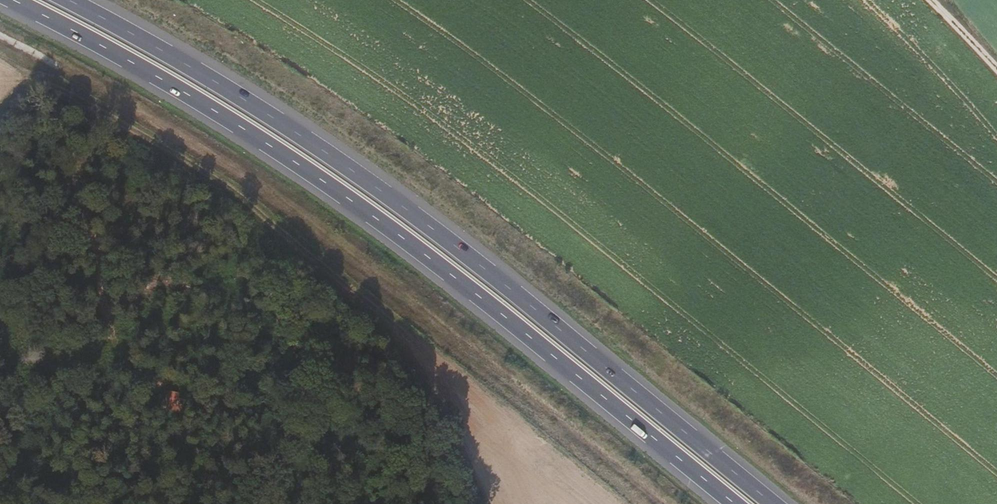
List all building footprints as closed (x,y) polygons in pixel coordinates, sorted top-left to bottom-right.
[(183,414),(185,400),(180,398),(181,393),(167,390),(163,409),(183,414)]
